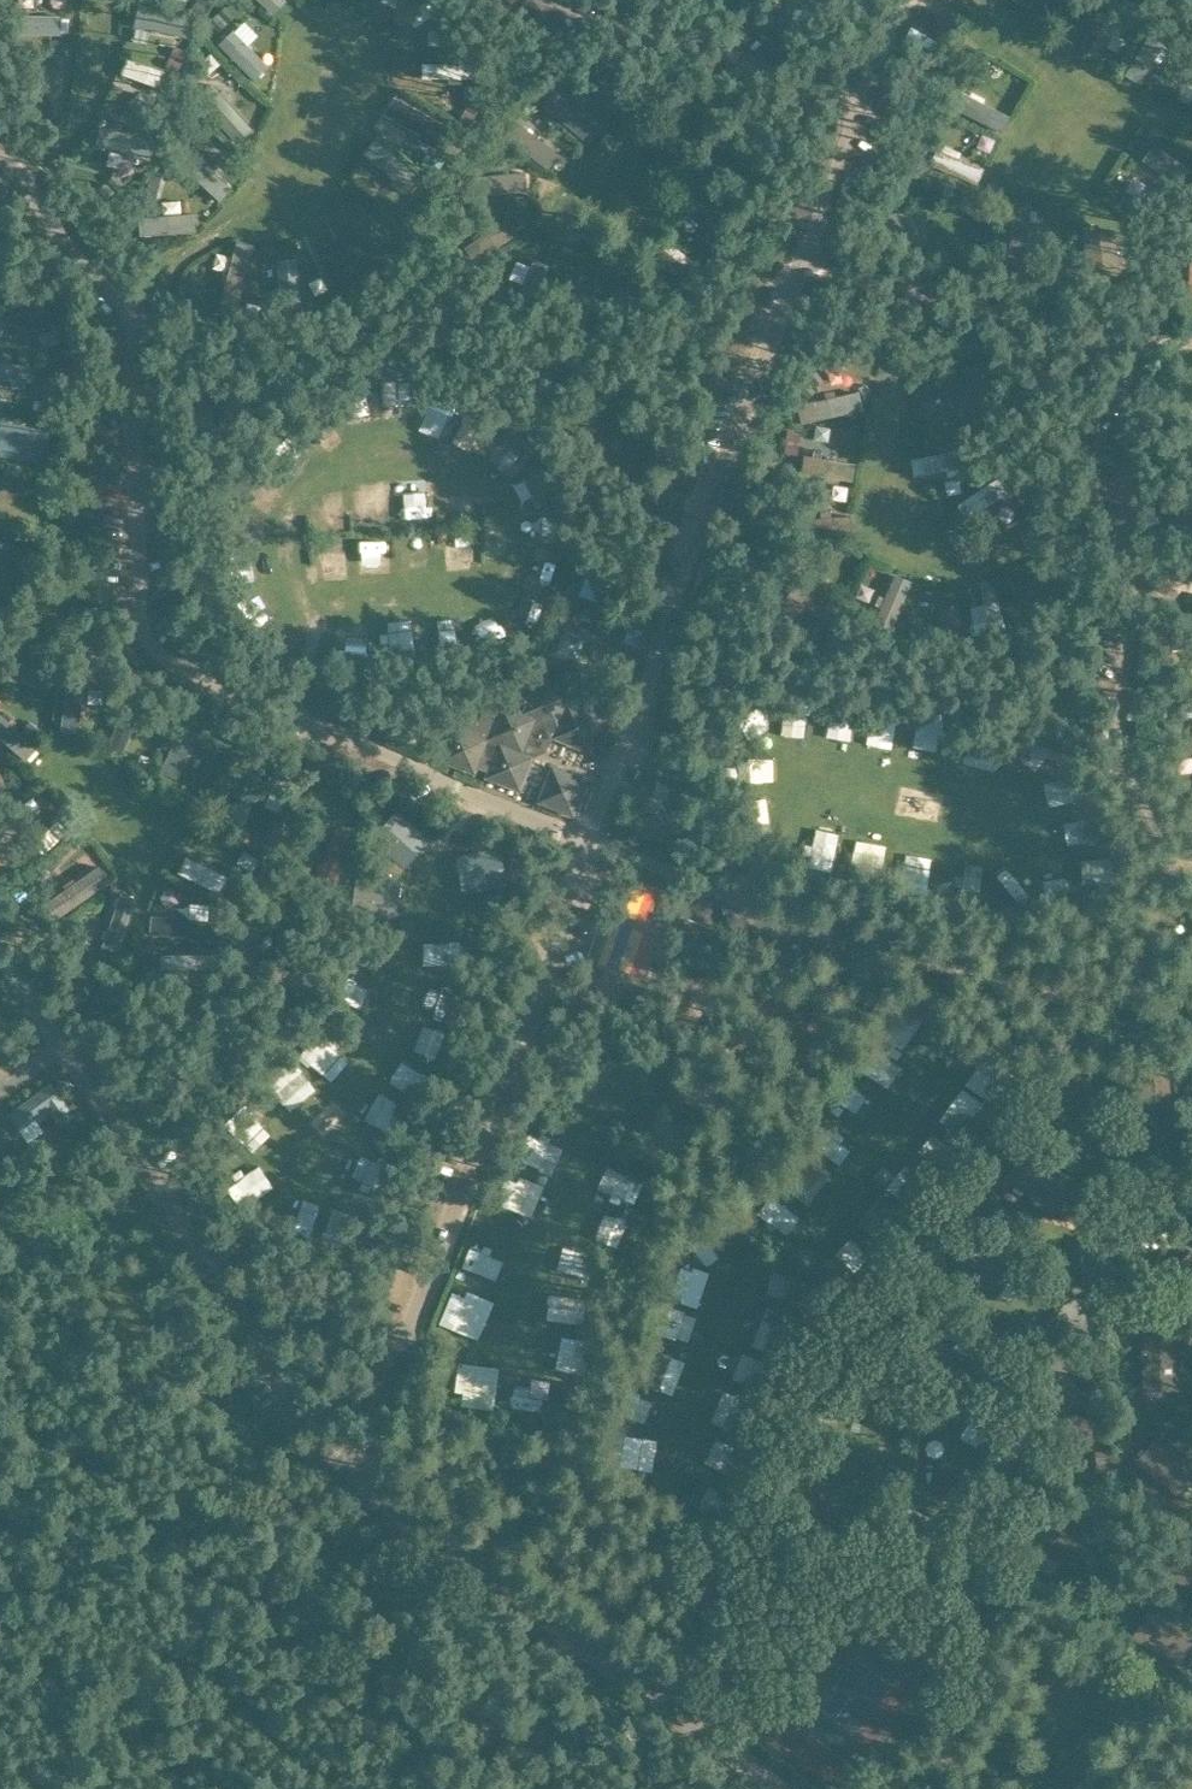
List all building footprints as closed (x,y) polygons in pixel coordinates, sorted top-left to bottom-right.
[(75,16),(38,18),(39,35),(76,33),(75,16)] [(1087,58),(1102,27),(1081,17),(1066,47),(1087,58)] [(255,80),(270,65),(249,43),(259,34),(244,19),(219,43),(255,80)] [(176,47),(172,55),(185,60),(188,52),(176,47)] [(170,59),(167,67),(180,72),(183,64),(170,59)] [(187,70),(183,91),(196,93),(200,73),(187,70)] [(968,89),(957,107),(997,132),(1008,114),(968,89)] [(586,138),(600,123),(574,98),(560,114),(586,138)] [(373,136),(359,150),(390,179),(404,164),(373,136)] [(1180,194),(1191,177),(1191,167),(1154,140),(1137,165),(1180,194)] [(940,145),(932,163),(983,184),(990,167),(940,145)] [(474,194),(526,187),(524,171),(472,179),(474,194)] [(116,177),(109,184),(118,193),(125,185),(116,177)] [(106,183),(99,190),(109,199),(115,192),(106,183)] [(194,231),(193,211),(182,212),(182,200),(162,201),(163,214),(146,214),(147,233),(194,231)] [(1012,238),(1026,241),(1034,204),(1020,201),(1012,238)] [(520,236),(508,210),(476,225),(487,251),(520,236)] [(1113,229),(1082,233),(1088,275),(1119,271),(1113,229)] [(219,251),(213,263),(230,270),(224,284),(236,289),(254,249),(238,242),(231,257),(219,251)] [(1073,254),(1066,263),(1076,271),(1083,263),(1073,254)] [(304,257),(278,258),(279,298),(305,298),(304,257)] [(45,303),(2,317),(11,344),(54,330),(45,303)] [(293,327),(269,329),(270,341),(294,339),(293,327)] [(35,361),(0,360),(0,380),(35,381),(35,361)] [(982,360),(957,370),(973,412),(999,402),(982,360)] [(343,382),(359,422),(379,414),(362,374),(343,382)] [(805,384),(799,392),(808,400),(814,393),(805,384)] [(327,446),(345,435),(329,408),(311,419),(327,446)] [(48,424),(0,421),(0,455),(23,456),(23,446),(47,447),(48,424)] [(784,447),(783,456),(797,457),(797,447),(784,447)] [(908,458),(910,477),(928,474),(925,456),(908,458)] [(426,481),(403,484),(408,522),(431,519),(426,481)] [(359,522),(388,521),(387,495),(359,496),(359,522)] [(445,561),(465,560),(465,541),(445,541),(445,561)] [(558,616),(558,615),(541,658),(583,674),(596,642),(609,647),(608,648),(644,663),(659,624),(621,609),(620,612),(609,608),(622,576),(579,559),(562,601),(564,601),(558,616)] [(872,622),(895,632),(916,580),(892,571),(872,622)] [(793,579),(776,608),(820,633),(838,605),(793,579)] [(520,791),(534,756),(546,752),(552,737),(597,755),(611,719),(567,702),(572,691),(549,682),(536,677),(523,712),(488,698),(479,721),(457,713),(439,760),(475,774),(477,767),(487,771),(485,778),(520,791)] [(0,716),(0,780),(36,747),(4,713),(0,716)] [(828,737),(866,742),(869,718),(831,713),(828,737)] [(871,715),(867,745),(892,748),(896,718),(871,715)] [(158,772),(176,780),(197,729),(179,722),(158,772)] [(410,740),(432,750),(440,733),(418,723),(410,740)] [(1182,733),(1169,734),(1169,743),(1183,743),(1182,733)] [(777,780),(777,759),(737,760),(737,780),(777,780)] [(658,765),(650,784),(679,796),(687,777),(658,765)] [(572,816),(574,815),(587,781),(587,780),(552,766),(551,766),(537,801),(538,802),(572,816)] [(1177,782),(1184,801),(1191,798),(1191,786),(1189,778),(1177,782)] [(771,822),(767,796),(740,799),(743,825),(771,822)] [(373,834),(401,868),(429,844),(401,811),(373,834)] [(815,844),(809,843),(807,865),(834,867),(838,831),(817,829),(815,844)] [(862,859),(861,876),(880,878),(884,841),(865,839),(862,859)] [(929,896),(933,854),(899,851),(895,892),(929,896)] [(456,854),(458,890),(494,889),(492,853),(456,854)] [(184,854),(174,873),(221,895),(230,876),(184,854)] [(955,895),(981,896),(983,865),(956,864),(955,895)] [(351,919),(400,920),(401,878),(352,877),(351,919)] [(130,929),(137,896),(113,891),(100,949),(128,955),(134,930),(130,929)] [(427,959),(457,970),(463,952),(434,941),(427,959)] [(341,1005),(362,1010),(367,988),(346,983),(341,1005)] [(332,1083),(350,1063),(320,1037),(303,1057),(332,1083)] [(863,1061),(880,1075),(892,1060),(874,1046),(863,1061)] [(288,1112),(318,1092),(296,1059),(266,1079),(288,1112)] [(385,1078),(413,1092),(421,1075),(393,1061),(385,1078)] [(36,1103),(12,1118),(27,1144),(73,1115),(53,1083),(31,1096),(36,1103)] [(864,1130),(878,1107),(843,1086),(830,1109),(864,1130)] [(365,1125),(400,1136),(410,1104),(374,1093),(365,1125)] [(243,1143),(268,1120),(249,1100),(225,1123),(243,1143)] [(805,1146),(834,1167),(847,1149),(818,1128),(805,1146)] [(524,1161),(552,1174),(564,1149),(535,1137),(524,1161)] [(800,1146),(777,1185),(810,1205),(834,1166),(800,1146)] [(226,1188),(241,1210),(275,1187),(259,1165),(226,1188)] [(494,1202),(532,1217),(544,1188),(506,1172),(494,1202)] [(997,1181),(983,1199),(993,1207),(1008,1189),(997,1181)] [(759,1197),(750,1220),(771,1228),(780,1205),(759,1197)] [(745,1198),(737,1208),(744,1214),(752,1204),(745,1198)] [(609,1245),(619,1221),(592,1209),(581,1233),(609,1245)] [(991,1217),(983,1228),(1001,1242),(1010,1231),(991,1217)] [(689,1228),(676,1262),(708,1274),(712,1263),(720,1266),(729,1244),(689,1228)] [(468,1249),(462,1269),(497,1278),(502,1258),(468,1249)] [(1190,1255),(1166,1275),(1191,1306),(1191,1253),(1190,1255)] [(675,1264),(668,1283),(702,1294),(708,1276),(675,1264)] [(483,1336),(492,1299),(448,1289),(440,1326),(483,1336)] [(688,1344),(699,1316),(660,1301),(649,1329),(688,1344)] [(1141,1335),(1142,1389),(1178,1389),(1177,1334),(1141,1335)] [(1181,1346),(1191,1350),(1191,1337),(1185,1335),(1181,1346)] [(675,1394),(686,1359),(640,1345),(629,1380),(675,1394)] [(466,1392),(465,1406),(497,1409),(501,1366),(460,1362),(458,1391),(466,1392)] [(902,1366),(898,1387),(911,1389),(915,1368),(902,1366)] [(512,1390),(509,1390),(509,1411),(536,1411),(537,1374),(513,1373),(512,1390)] [(625,1390),(618,1411),(652,1422),(660,1401),(625,1390)] [(921,1409),(910,1428),(922,1434),(933,1415),(921,1409)] [(614,1430),(611,1465),(622,1466),(626,1431),(614,1430)] [(1133,1463),(1178,1495),(1191,1479),(1191,1458),(1186,1453),(1184,1456),(1156,1433),(1133,1463)] [(628,1434),(623,1465),(655,1471),(660,1439),(628,1434)] [(1107,1451),(1097,1452),(1097,1473),(1108,1472),(1107,1451)] [(865,1493),(859,1513),(872,1517),(878,1497),(865,1493)] [(1174,1531),(1191,1539),(1191,1538),(1191,1526),(1180,1520),(1174,1531)] [(1171,1607),(1190,1617),(1191,1613),(1191,1604),(1177,1596),(1171,1607)] [(1147,1607),(1130,1639),(1180,1664),(1191,1642),(1191,1630),(1147,1607)] [(1118,1713),(1100,1714),(1101,1730),(1119,1728),(1118,1713)]
